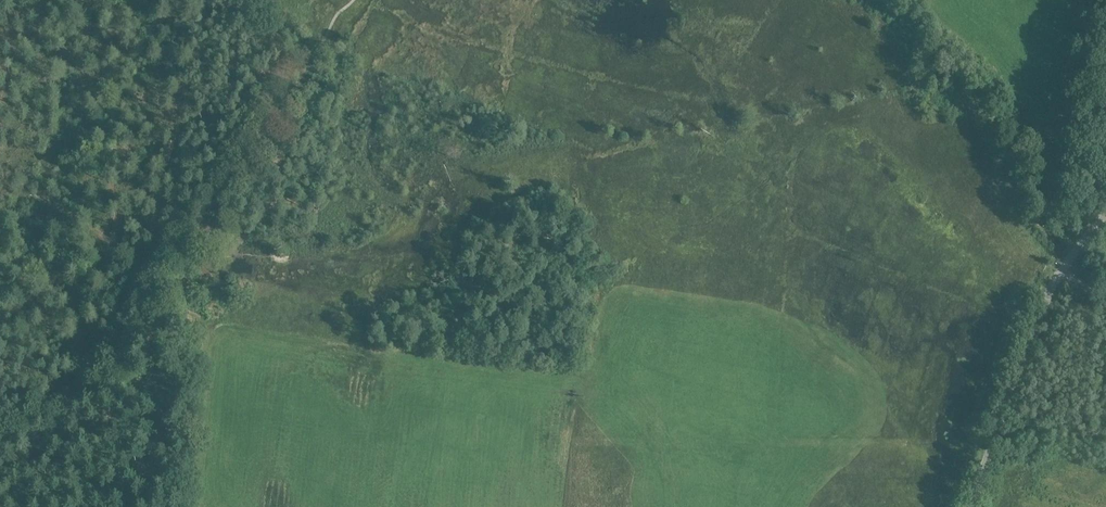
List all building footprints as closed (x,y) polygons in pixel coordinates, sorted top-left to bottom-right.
[(248,283),(241,291),(250,299),(257,291),(248,283)]
